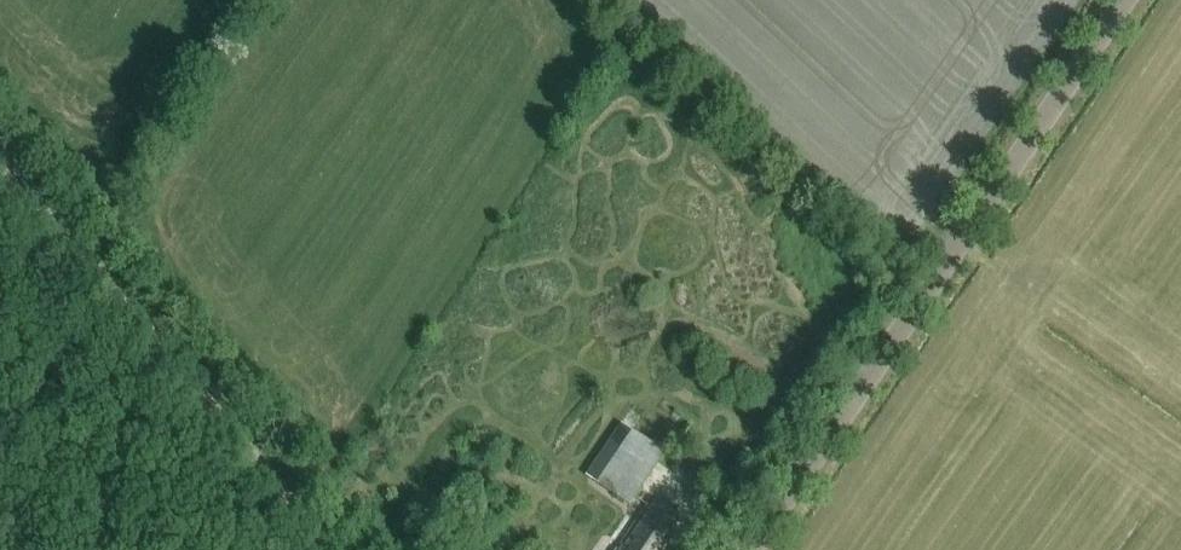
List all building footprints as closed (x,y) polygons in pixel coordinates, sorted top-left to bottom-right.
[(666,452),(631,429),(595,482),(630,505),(666,452)] [(685,521),(650,499),(620,545),(624,548),(623,549),(667,549),(685,521)]
